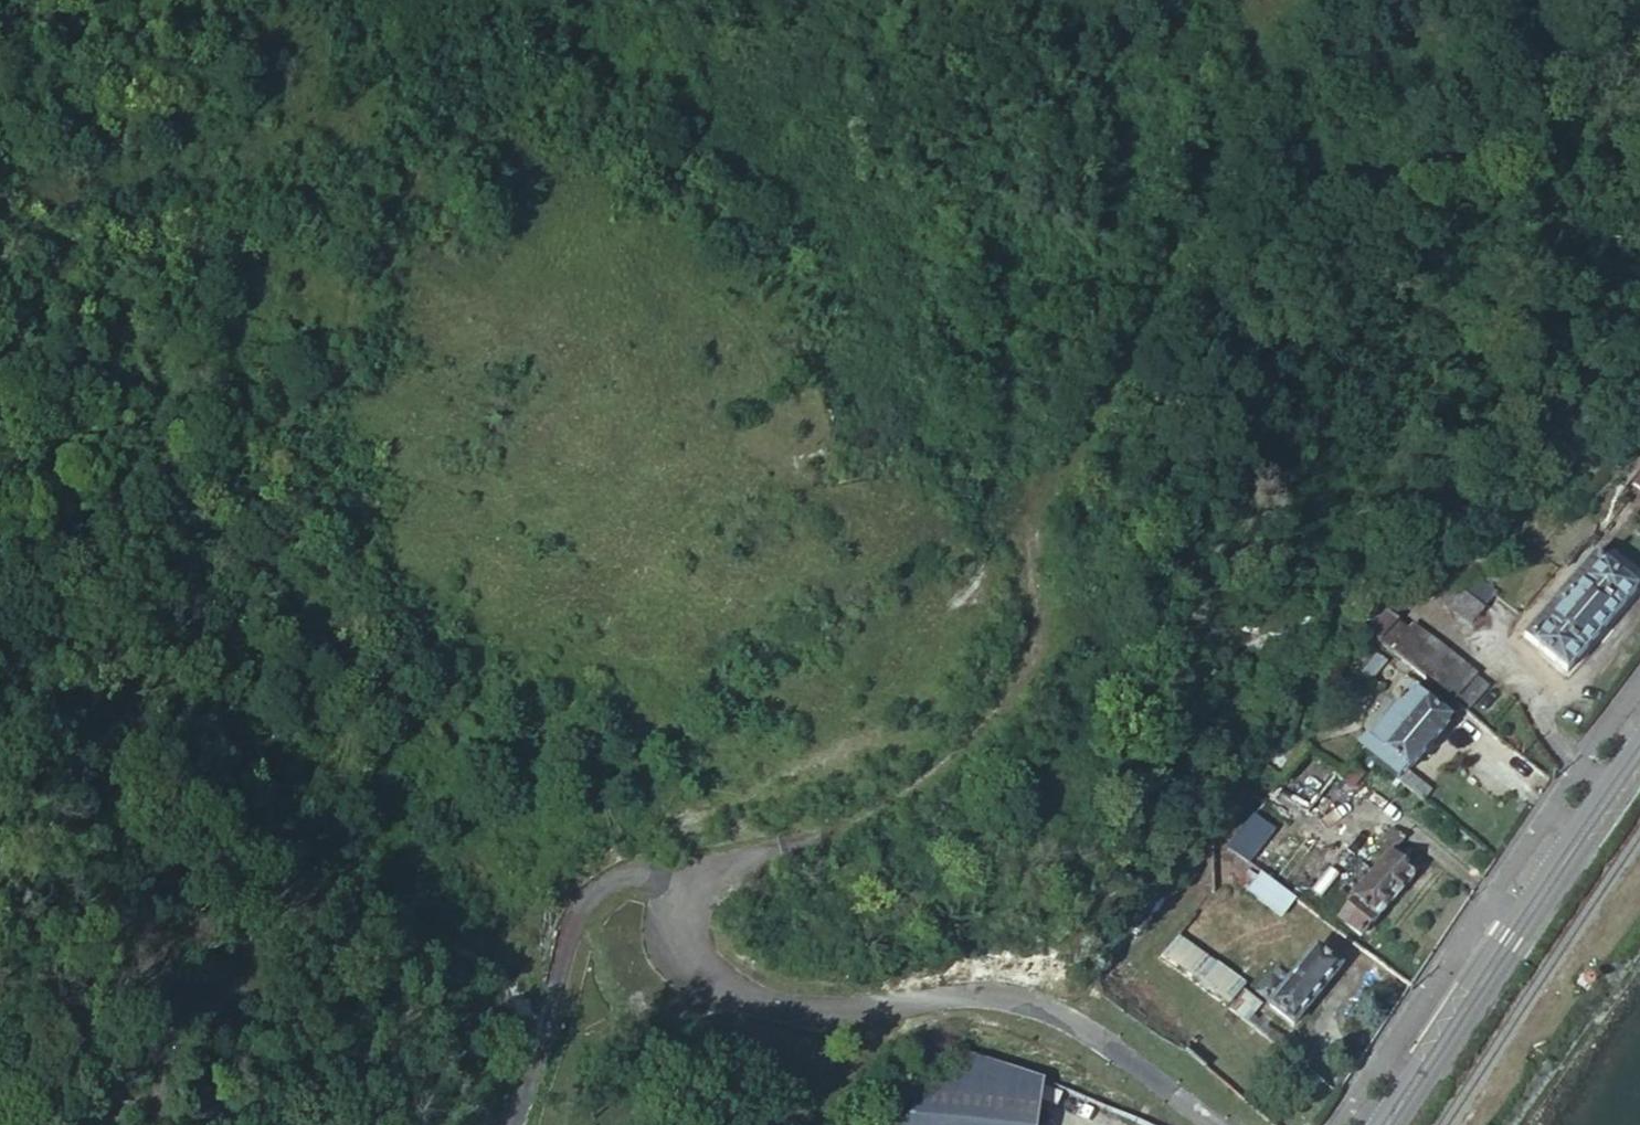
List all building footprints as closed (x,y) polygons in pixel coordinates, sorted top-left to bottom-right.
[(1630,484),(1639,492),(1639,471),(1630,484)] [(1525,634),(1566,669),(1637,587),(1595,551),(1525,634)] [(1431,561),(1418,577),(1469,622),(1483,605),(1458,584),(1431,561)] [(1469,571),(1458,584),(1483,605),(1494,593),(1469,571)] [(1377,597),(1358,619),(1364,624),(1441,687),(1455,699),(1458,696),(1470,706),(1487,686),(1474,675),(1476,673),(1414,622),(1409,627),(1394,615),(1396,612),(1377,597)] [(1364,624),(1358,619),(1346,609),(1333,624),(1352,640),(1346,648),(1358,658),(1368,645),(1356,635),(1364,624)] [(1463,705),(1455,699),(1441,687),(1429,703),(1450,721),(1463,705)] [(1362,748),(1399,779),(1408,768),(1410,771),(1450,721),(1429,703),(1413,691),(1373,741),(1370,738),(1362,748)] [(1304,746),(1266,796),(1285,811),(1308,782),(1319,790),(1335,770),(1304,746)] [(1355,761),(1343,776),(1355,785),(1367,771),(1355,761)] [(1225,848),(1243,862),(1269,830),(1251,815),(1225,848)] [(1340,919),(1360,937),(1429,859),(1393,827),(1377,845),(1393,858),(1356,900),(1345,890),(1332,905),(1343,915),(1340,919)] [(1237,884),(1283,915),(1295,897),(1250,866),(1237,884)] [(1257,1008),(1174,940),(1162,955),(1246,1022),(1257,1008)] [(1268,1002),(1293,1023),(1339,966),(1315,946),(1284,983),(1271,972),(1257,989),(1270,1000),(1268,1002)] [(1279,1037),(1273,1044),(1280,1049),(1299,1064),(1308,1052),(1290,1037),(1286,1042),(1279,1037)] [(1190,1041),(1183,1049),(1203,1066),(1210,1058),(1190,1041)]
